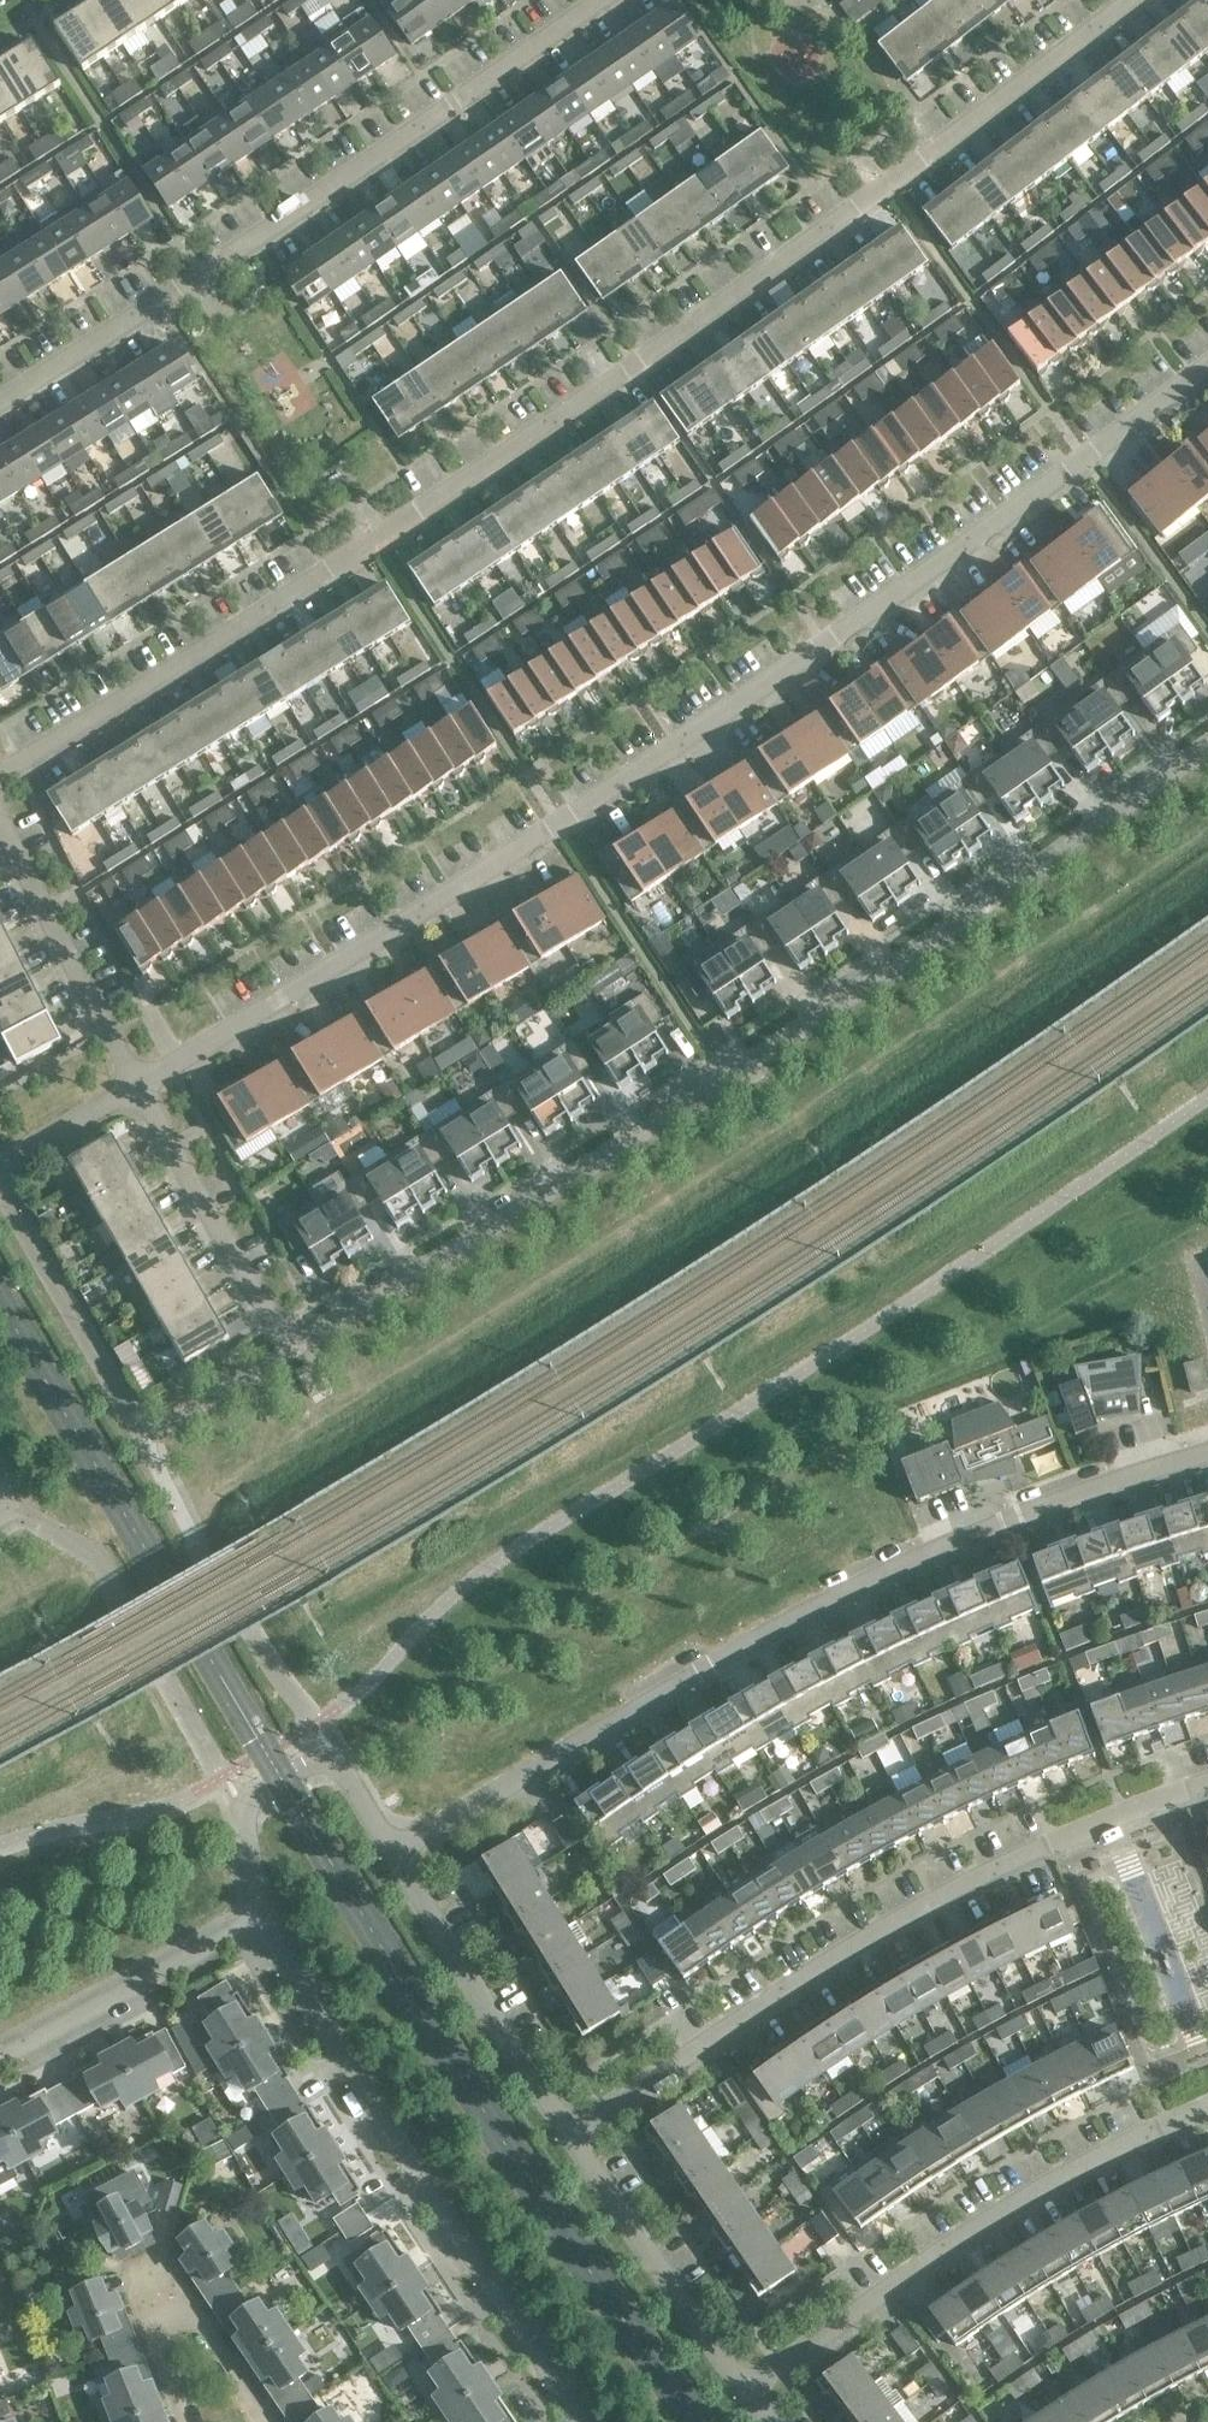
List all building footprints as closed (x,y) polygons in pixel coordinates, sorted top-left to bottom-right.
[(120,0),(97,0),(94,2),(122,45),(142,32),(120,0)] [(148,0),(120,0),(142,32),(161,19),(148,0)] [(176,0),(148,0),(161,19),(180,6),(176,0)] [(297,0),(293,0),(282,8),(288,16),(301,7),(297,0)] [(411,0),(402,0),(387,11),(412,45),(432,31),(411,0)] [(441,0),(411,0),(432,31),(452,16),(441,0)] [(471,0),(441,0),(452,16),(472,2),(471,0)] [(944,0),(937,0),(922,12),(949,47),(969,32),(944,0)] [(975,0),(944,0),(969,32),(988,17),(975,0)] [(1006,0),(975,0),(988,17),(1008,2),(1006,0)] [(1197,4),(1207,18),(1207,0),(1202,0),(1197,4)] [(122,45),(94,2),(75,15),(103,58),(122,45)] [(249,3),(238,10),(247,23),(258,15),(249,3)] [(1197,4),(1178,19),(1205,55),(1207,52),(1207,18),(1197,4)] [(657,8),(646,15),(675,56),(697,40),(689,29),(693,26),(685,14),(680,17),(672,5),(661,13),(657,8)] [(363,9),(342,24),(374,71),(395,57),(363,9)] [(247,23),(238,10),(227,18),(236,30),(247,23)] [(949,47),(922,12),(903,27),(930,62),(949,47)] [(103,58),(75,15),(55,29),(83,71),(103,58)] [(675,56),(646,15),(636,22),(640,28),(629,35),(653,70),(675,56)] [(274,25),(268,17),(255,26),(261,34),(274,25)] [(1205,55),(1178,19),(1158,34),(1186,69),(1205,55)] [(374,71),(342,24),(322,37),(330,49),(354,85),(374,71)] [(261,34),(255,26),(242,35),(247,43),(261,34)] [(930,62),(903,27),(878,46),(903,77),(907,74),(910,78),(930,62)] [(211,28),(200,36),(208,48),(220,41),(211,28)] [(1186,69),(1158,34),(1139,49),(1166,84),(1186,69)] [(653,70),(629,35),(618,43),(614,37),(604,45),(632,85),(653,70)] [(208,48),(200,36),(189,43),(197,56),(208,48)] [(34,43),(14,55),(41,99),(61,86),(34,43)] [(233,53),(228,45),(214,53),(220,62),(233,53)] [(632,85),(604,45),(593,52),(597,57),(586,65),(611,100),(632,85)] [(354,85),(330,49),(309,63),(333,98),(354,85)] [(1166,84),(1139,49),(1119,64),(1147,99),(1166,84)] [(220,62),(214,53),(201,63),(207,71),(220,62)] [(173,54),(162,61),(170,74),(181,67),(173,54)] [(14,55),(0,64),(0,77),(21,111),(41,99),(14,55)] [(170,74),(162,61),(150,69),(159,81),(170,74)] [(333,98),(309,63),(289,77),(313,112),(333,98)] [(1147,99),(1119,64),(1100,79),(1127,114),(1147,99)] [(611,100),(586,65),(575,72),(571,67),(561,74),(589,115),(611,100)] [(192,80),(187,72),(173,81),(179,89),(192,80)] [(589,115),(561,74),(551,82),(554,87),(543,95),(568,130),(589,115)] [(0,77),(0,120),(2,123),(21,111),(0,77)] [(313,112),(289,77),(269,90),(292,126),(313,112)] [(697,88),(703,96),(717,87),(711,78),(697,88)] [(134,79),(123,87),(131,99),(143,92),(134,79)] [(1127,114),(1100,79),(1081,94),(1108,129),(1127,114)] [(179,89),(173,81),(160,90),(166,98),(179,89)] [(131,99),(123,87),(112,94),(120,107),(131,99)] [(292,126),(269,90),(248,104),(272,139),(292,126)] [(689,93),(675,102),(681,111),(695,101),(689,93)] [(726,101),(720,93),(704,104),(710,112),(726,101)] [(1108,129),(1081,94),(1061,109),(1088,144),(1108,129)] [(568,130),(543,95),(533,102),(529,97),(518,104),(546,144),(568,130)] [(152,107),(146,99),(133,108),(138,116),(152,107)] [(681,111),(675,102),(662,112),(668,121),(681,111)] [(272,139),(248,104),(228,118),(252,153),(272,139)] [(546,144),(518,104),(508,111),(512,117),(501,124),(525,159),(546,144)] [(710,112),(704,104),(690,114),(695,122),(710,112)] [(1190,115),(1196,123),(1207,114),(1207,111),(1204,105),(1190,115)] [(138,116),(133,108),(119,117),(125,125),(138,116)] [(1088,144),(1061,109),(1042,124),(1069,159),(1088,144)] [(1196,123),(1190,115),(1176,126),(1182,133),(1196,123)] [(252,153),(228,118),(207,131),(231,167),(252,153)] [(60,128),(68,141),(79,134),(71,121),(60,128)] [(646,122),(633,132),(639,141),(653,131),(646,122)] [(683,130),(678,123),(664,132),(669,140),(683,130)] [(525,159),(501,124),(490,132),(486,126),(476,133),(504,174),(525,159)] [(1069,159),(1042,124),(1022,139),(1050,174),(1069,159)] [(1206,124),(1196,132),(1205,145),(1207,143),(1207,126),(1206,124)] [(231,167),(207,131),(187,145),(211,181),(231,167)] [(639,141),(633,132),(619,142),(625,150),(639,141)] [(669,140),(664,132),(650,142),(655,150),(669,140)] [(784,164),(761,132),(736,150),(762,186),(783,172),(780,167),(784,164)] [(1205,145),(1196,132),(1185,141),(1195,153),(1205,145)] [(504,174),(476,133),(465,141),(469,146),(458,154),(482,189),(504,174)] [(51,134),(40,141),(48,153),(60,146),(51,134)] [(1165,135),(1151,145),(1157,153),(1171,142),(1165,135)] [(94,145),(89,136),(75,145),(81,154),(94,145)] [(1050,174),(1022,139),(1003,154),(1030,189),(1050,174)] [(48,153),(40,141),(29,148),(37,161),(48,153)] [(81,154),(75,145),(62,154),(67,162),(81,154)] [(211,181),(187,145),(167,159),(191,194),(211,181)] [(1157,153),(1151,145),(1138,156),(1143,163),(1157,153)] [(139,163),(146,173),(169,208),(191,194),(167,159),(160,149),(139,163)] [(643,158),(638,150),(623,160),(629,168),(643,158)] [(762,186),(736,150),(716,164),(742,200),(762,186)] [(604,152),(590,161),(596,170),(610,161),(604,152)] [(482,189),(458,154),(447,161),(443,156),(433,163),(461,204),(482,189)] [(1030,189),(1003,154),(983,169),(1011,204),(1030,189)] [(1177,167),(1167,154),(1156,163),(1166,175),(1177,167)] [(12,158),(1,165),(9,178),(20,171),(12,158)] [(629,168),(623,160),(609,170),(615,178),(629,168)] [(596,170),(590,161),(576,171),(582,180),(596,170)] [(53,171),(47,163),(34,171),(39,180),(53,171)] [(461,204),(433,163),(422,170),(426,176),(415,183),(440,219),(461,204)] [(1166,175),(1156,163),(1145,171),(1155,184),(1166,175)] [(742,200),(716,164),(696,178),(722,215),(742,200)] [(1,165),(0,166),(0,184),(9,178),(1,165)] [(1126,165),(1112,175),(1118,183),(1132,172),(1126,165)] [(1011,204),(983,169),(964,184),(991,219),(1011,204)] [(39,180),(34,171),(20,180),(25,188),(39,180)] [(152,220),(122,171),(100,185),(108,197),(131,233),(152,220)] [(1118,183),(1112,175),(1099,186),(1104,193),(1118,183)] [(1176,188),(1166,175),(1156,183),(1166,196),(1176,188)] [(603,186),(597,178),(583,188),(588,196),(603,186)] [(722,215),(696,178),(676,192),(702,229),(722,215)] [(561,182),(547,191),(553,200),(567,190),(561,182)] [(440,219),(415,183),(404,191),(401,186),(390,193),(418,233),(440,219)] [(991,219),(964,184),(944,199),(972,234),(991,219)] [(1138,197),(1128,184),(1117,193),(1127,205),(1138,197)] [(1205,185),(1185,200),(1207,230),(1207,189),(1205,185)] [(588,196),(583,188),(569,198),(574,206),(588,196)] [(6,189),(0,193),(0,205),(11,197),(6,189)] [(553,200),(547,191),(533,201),(539,209),(553,200)] [(702,229),(676,192),(656,206),(682,243),(702,229)] [(418,233),(390,193),(380,200),(383,205),(373,213),(397,248),(418,233)] [(1127,205),(1117,193),(1107,201),(1116,214),(1127,205)] [(1087,195),(1073,205),(1079,213),(1093,202),(1087,195)] [(131,233),(108,197),(87,210),(110,246),(131,233)] [(972,234),(944,199),(925,214),(952,250),(972,234)] [(81,200),(60,213),(89,259),(110,246),(87,210),(81,200)] [(1185,200),(1166,215),(1194,253),(1207,242),(1207,230),(1185,200)] [(1079,213),(1073,205),(1060,216),(1065,223),(1079,213)] [(682,243),(656,206),(636,221),(662,257),(682,243)] [(1098,208),(1078,223),(1088,235),(1094,243),(1113,228),(1098,208)] [(559,217),(553,209),(539,219),(544,227),(559,217)] [(518,211),(504,221),(510,229),(524,220),(518,211)] [(89,259),(60,213),(39,226),(68,273),(89,259)] [(397,248),(373,213),(362,221),(358,215),(347,222),(376,263),(397,248)] [(1194,253),(1166,215),(1146,230),(1175,268),(1176,267),(1194,253)] [(510,229),(504,221),(491,230),(497,239),(510,229)] [(662,257),(636,221),(616,235),(642,271),(662,257)] [(376,263),(347,222),(337,230),(341,235),(330,243),(354,278),(376,263)] [(538,231),(533,223),(518,233),(524,241),(538,231)] [(1088,235),(1078,223),(1068,231),(1077,244),(1088,235)] [(462,250),(468,259),(482,249),(489,244),(475,224),(454,239),(462,250)] [(1048,225),(1035,235),(1040,243),(1054,232),(1048,225)] [(68,273),(39,226),(19,239),(25,249),(48,286),(68,273)] [(903,228),(882,243),(908,279),(929,265),(903,228)] [(1175,268),(1146,230),(1127,245),(1155,283),(1157,282),(1166,275),(1167,276),(1173,276),(1176,274),(1180,271),(1176,267),(1175,268)] [(642,271),(616,235),(596,249),(622,286),(642,271)] [(1040,243),(1035,235),(1021,246),(1027,253),(1040,243)] [(354,278),(330,243),(319,250),(315,245),(305,252),(333,293),(354,278)] [(908,279),(882,243),(862,257),(888,293),(908,279)] [(508,252),(502,244),(488,254),(493,262),(508,252)] [(1060,257),(1050,244),(1040,253),(1049,265),(1060,257)] [(1155,283),(1127,245),(1107,260),(1136,298),(1147,289),(1148,291),(1153,291),(1156,289),(1160,286),(1157,282),(1155,283)] [(48,286),(25,249),(4,263),(27,299),(48,286)] [(622,286),(596,249),(576,264),(602,300),(622,286)] [(468,259),(462,250),(448,260),(454,269),(468,259)] [(333,293),(305,252),(294,259),(298,265),(286,273),(295,284),(290,287),(298,299),(303,296),(311,308),(333,293)] [(1049,265),(1040,253),(1029,261),(1039,274),(1049,265)] [(493,262),(488,254),(474,264),(479,272),(493,262)] [(1009,255),(996,265),(1001,273),(1015,262),(1009,255)] [(888,293),(862,257),(842,271),(868,308),(888,293)] [(1136,298),(1107,260),(1088,275),(1117,313),(1136,298)] [(4,263),(0,265),(0,302),(6,312),(27,299),(4,263)] [(1001,273),(996,265),(982,276),(988,283),(1001,273)] [(433,270),(419,280),(425,289),(439,279),(433,270)] [(868,308),(842,271),(822,286),(848,322),(868,308)] [(467,280),(462,272),(448,282),(453,290),(467,280)] [(561,274),(541,288),(566,325),(587,311),(561,274)] [(1021,287),(1011,274),(1001,282),(1010,295),(1021,287)] [(1117,313),(1088,275),(1068,290),(1097,327),(1098,326),(1117,313)] [(425,289),(419,280),(405,290),(411,298),(425,289)] [(453,290),(448,282),(434,292),(439,299),(453,290)] [(1010,295),(1001,282),(990,291),(1000,304),(1010,295)] [(848,322),(822,286),(802,300),(828,336),(848,322)] [(566,325),(541,288),(520,301),(545,338),(566,325)] [(1097,327),(1068,290),(1049,305),(1078,342),(1079,341),(1088,334),(1090,336),(1095,336),(1098,334),(1102,331),(1098,326),(1097,327)] [(493,305),(500,315),(525,352),(545,338),(520,301),(514,291),(493,305)] [(390,300),(376,310),(382,318),(396,309),(390,300)] [(427,308),(422,300),(407,310),(413,318),(427,308)] [(828,336),(802,300),(782,314),(808,351),(828,336)] [(946,302),(932,312),(937,320),(951,310),(946,302)] [(1078,342),(1049,305),(1029,320),(1058,357),(1059,356),(1069,349),(1070,351),(1075,351),(1078,349),(1082,346),(1079,341),(1078,342)] [(382,318),(376,310),(362,319),(368,328),(382,318)] [(413,318),(407,310),(393,320),(399,327),(413,318)] [(937,320),(932,312),(918,322),(923,330),(937,320)] [(808,351),(782,314),(762,328),(788,365),(808,351)] [(525,352),(500,315),(480,329),(505,366),(525,352)] [(965,329),(956,316),(945,324),(954,337),(965,329)] [(1058,357),(1029,320),(1009,335),(1006,330),(1005,331),(1041,378),(1042,377),(1038,373),(1049,364),(1051,366),(1056,366),(1059,364),(1063,361),(1059,356),(1058,357)] [(341,334),(347,343),(361,333),(355,324),(341,334)] [(954,337),(945,324),(934,332),(943,345),(954,337)] [(387,336),(381,328),(367,338),(372,346),(387,336)] [(788,365),(762,328),(742,343),(768,379),(788,365)] [(505,366),(480,329),(459,343),(484,380),(505,366)] [(906,331),(892,341),(898,349),(912,339),(906,331)] [(372,346),(367,338),(351,349),(356,357),(372,346)] [(898,349),(892,341),(878,351),(883,359),(898,349)] [(1024,390),(990,342),(989,343),(992,348),(972,362),(999,401),(998,402),(1001,406),(1006,403),(1005,403),(1008,401),(1010,396),(1009,394),(1020,386),(1023,391),(1024,390)] [(484,380),(459,343),(439,356),(464,393),(484,380)] [(768,379),(742,343),(722,357),(748,393),(768,379)] [(158,347),(147,354),(173,395),(196,381),(189,369),(193,366),(186,354),(181,357),(174,345),(162,352),(158,347)] [(925,358),(916,345),(905,353),(914,366),(925,358)] [(914,366),(905,353),(894,361),(903,374),(914,366)] [(173,395),(147,354),(136,360),(140,366),(129,373),(151,409),(173,395)] [(464,393),(439,356),(419,370),(444,407),(464,393)] [(748,393),(722,357),(702,371),(728,408),(748,393)] [(866,360),(852,370),(858,377),(872,367),(866,360)] [(999,401),(972,362),(952,376),(979,415),(978,416),(981,421),(986,418),(985,417),(988,415),(990,410),(989,408),(998,402),(999,401)] [(444,407),(419,370),(398,384),(424,421),(444,407)] [(858,377),(852,370),(838,380),(844,387),(858,377)] [(728,408),(702,371),(682,385),(708,422),(728,408)] [(151,409),(129,373),(117,380),(114,374),(103,381),(129,423),(151,409)] [(885,387),(876,374),(865,381),(874,394),(885,387)] [(979,415),(952,376),(932,391),(959,429),(978,416),(979,415)] [(129,423),(103,381),(92,388),(96,393),(85,400),(107,437),(129,423)] [(874,394),(865,381),(853,389),(863,402),(874,394)] [(424,421),(398,384),(373,401),(395,434),(400,431),(403,435),(424,421)] [(708,422),(682,385),(662,400),(688,436),(708,422)] [(826,388),(812,398),(818,406),(832,396),(826,388)] [(959,429),(932,391),(912,405),(939,444),(959,429)] [(818,406),(812,398),(798,408),(804,416),(818,406)] [(107,437),(85,400),(73,408),(70,402),(59,409),(85,450),(107,437)] [(845,415),(835,402),(824,410),(834,423),(845,415)] [(655,405),(634,419),(659,456),(680,442),(655,405)] [(939,444),(912,405),(892,419),(919,458),(939,444)] [(186,415),(195,430),(209,421),(211,420),(202,406),(186,415)] [(85,450),(59,409),(48,415),(52,421),(40,428),(63,464),(85,450)] [(834,423),(824,410),(813,418),(823,431),(834,423)] [(786,417),(772,427),(778,434),(792,424),(786,417)] [(659,456),(634,419),(614,432),(639,470),(659,456)] [(919,458),(892,419),(871,434),(899,472),(898,473),(901,478),(905,475),(908,473),(909,468),(908,466),(919,458)] [(195,430),(201,439),(215,430),(209,421),(195,430)] [(1195,434),(1207,451),(1207,424),(1195,434)] [(778,434),(772,427),(758,437),(764,444),(778,434)] [(63,464),(40,428),(29,435),(26,429),(15,436),(41,478),(63,464)] [(805,444),(795,431),(784,439),(794,452),(805,444)] [(639,470),(614,432),(594,446),(619,483),(639,470)] [(899,472),(871,434),(851,448),(879,487),(878,488),(881,492),(885,489),(888,487),(889,482),(888,480),(898,473),(899,472)] [(1195,434),(1182,445),(1186,451),(1165,466),(1197,507),(1207,499),(1207,451),(1195,434)] [(187,435),(173,444),(179,453),(193,444),(187,435)] [(15,436),(4,443),(8,449),(0,453),(0,461),(19,492),(41,478),(15,436)] [(225,443),(220,436),(203,446),(208,454),(225,443)] [(794,452),(784,439),(773,447),(783,460),(794,452)] [(179,453),(173,444),(159,453),(164,462),(179,453)] [(746,445),(732,455),(738,463),(752,453),(746,445)] [(208,454),(203,446),(188,455),(193,463),(208,454)] [(619,483),(594,446),(573,460),(598,497),(619,483)] [(879,487),(851,448),(831,462),(859,501),(878,488),(879,487)] [(738,463),(732,455),(718,465),(724,473),(738,463)] [(765,473),(756,459),(745,467),(754,480),(765,473)] [(598,497),(573,460),(553,474),(578,511),(598,497)] [(0,461),(0,504),(19,492),(0,461)] [(143,462),(129,471),(134,480),(149,471),(143,462)] [(859,501),(831,462),(811,477),(839,515),(859,501)] [(181,471),(176,463),(161,472),(166,480),(181,471)] [(1197,507),(1165,466),(1145,482),(1140,476),(1125,488),(1164,538),(1165,537),(1162,533),(1197,507)] [(754,480),(745,467),(733,475),(743,488),(754,480)] [(134,480),(129,471),(114,480),(120,489),(134,480)] [(166,480),(161,472),(147,481),(152,489),(166,480)] [(578,511),(553,474),(533,487),(558,524),(578,511)] [(279,510),(258,476),(232,493),(256,531),(277,517),(274,513),(279,510)] [(839,515),(811,477),(791,491),(819,530),(839,515)] [(697,480),(682,490),(688,498),(702,488),(697,480)] [(558,524),(533,487),(512,501),(537,538),(558,524)] [(139,497),(134,489),(120,498),(125,506),(139,497)] [(723,502),(714,489),(688,506),(697,519),(723,502)] [(99,490),(85,499),(90,508),(105,499),(99,490)] [(688,498),(682,490),(668,500),(673,507),(688,498)] [(819,530),(791,491),(771,505),(799,544),(798,545),(801,549),(805,546),(808,544),(810,539),(808,537),(819,530)] [(256,531),(232,493),(211,505),(235,544),(256,531)] [(125,506),(120,498),(105,507),(110,515),(125,506)] [(90,508),(85,499),(70,508),(76,517),(90,508)] [(537,538),(512,501),(492,515),(517,552),(537,538)] [(235,544),(211,505),(190,519),(214,556),(235,544)] [(799,544),(771,505),(751,520),(748,515),(747,516),(781,564),(785,561),(785,560),(788,558),(790,553),(788,552),(798,545),(799,544)] [(697,519),(688,506),(677,514),(686,527),(697,519)] [(1089,523),(1067,538),(1097,580),(1132,554),(1135,558),(1137,557),(1099,506),(1084,517),(1089,523)] [(656,508),(642,517),(647,525),(661,516),(656,508)] [(98,523),(93,515),(78,524),(83,532),(98,523)] [(517,552),(492,515),(471,528),(496,566),(517,552)] [(55,517),(41,526),(46,535),(60,526),(55,517)] [(647,525),(642,517),(627,527),(632,535),(647,525)] [(214,556),(190,519),(170,531),(193,570),(214,556)] [(83,532),(78,524),(63,533),(68,541),(83,532)] [(46,535),(41,526),(26,535),(32,544),(46,535)] [(668,539),(659,526),(647,534),(656,547),(668,539)] [(735,531),(714,545),(741,584),(742,583),(752,577),(753,579),(758,579),(761,577),(765,575),(732,526),(735,531)] [(496,566),(471,528),(451,542),(476,579),(496,566)] [(193,570),(170,531),(149,544),(172,582),(193,570)] [(656,547),(647,534),(636,541),(645,554),(656,547)] [(615,535),(601,545),(606,552),(620,543),(615,535)] [(1097,580),(1067,538),(1046,553),(1042,547),(1028,557),(1063,607),(1064,606),(1063,605),(1097,580)] [(56,549),(51,541),(36,550),(41,558),(56,549)] [(476,579),(451,542),(431,556),(456,593),(476,579)] [(172,582),(149,544),(128,557),(152,595),(172,582)] [(0,552),(0,559),(2,563),(16,554),(11,545),(0,552)] [(606,552),(601,545),(586,554),(592,562),(606,552)] [(741,584),(714,545),(694,559),(720,598),(731,591),(733,592),(738,593),(741,591),(745,588),(742,583),(741,584)] [(41,558),(36,550),(22,559),(27,567),(41,558)] [(627,567),(618,553),(607,561),(615,574),(627,567)] [(1182,554),(1171,562),(1179,573),(1190,565),(1182,554)] [(456,593),(431,556),(410,570),(435,607),(456,593)] [(152,595),(128,557),(107,570),(131,608),(152,595)] [(1063,607),(1028,557),(1014,567),(1018,573),(997,589),(1027,630),(1062,605),(1063,607)] [(720,598),(694,559),(673,572),(700,612),(720,598)] [(615,574),(607,561),(595,568),(604,582),(615,574)] [(574,562),(560,572),(565,580),(579,570),(574,562)] [(9,567),(0,573),(0,584),(14,575),(9,567)] [(1196,582),(1197,574),(1194,569),(1184,576),(1190,586),(1196,582)] [(131,608),(107,570),(86,583),(110,621),(131,608)] [(565,580),(560,572),(546,581),(551,589),(565,580)] [(700,612),(673,572),(653,586),(679,625),(700,612)] [(586,594),(577,581),(565,588),(574,602),(586,594)] [(110,621),(86,583),(65,596),(89,634),(110,621)] [(388,585),(366,599),(390,637),(412,623),(388,585)] [(679,625),(653,586),(633,600),(659,639),(661,638),(679,625)] [(574,602),(565,588),(554,596),(563,609),(574,602)] [(1027,630),(997,589),(976,604),(972,598),(957,608),(993,658),(993,657),(992,656),(1027,630)] [(533,590),(519,599),(524,607),(539,597),(533,590)] [(89,634),(65,596),(45,609),(68,647),(89,634)] [(390,637),(366,599),(346,612),(369,650),(390,637)] [(524,607),(519,599),(505,609),(510,617),(524,607)] [(659,639),(633,600),(612,613),(639,653),(640,652),(650,645),(651,647),(656,648),(659,646),(660,646),(664,643),(661,638),(659,639)] [(545,622),(536,608),(524,616),(533,629),(545,622)] [(993,658),(957,608),(943,618),(947,624),(926,639),(955,681),(991,657),(992,658),(993,658)] [(68,647),(45,609),(24,622),(48,660),(68,647)] [(369,650),(346,612),(325,625),(349,663),(369,650)] [(639,653),(612,613),(592,627),(618,667),(629,659),(631,661),(636,661),(639,659),(639,660),(643,657),(640,652),(639,653)] [(533,629),(524,616),(513,623),(522,637),(533,629)] [(493,617),(478,627),(484,634),(498,625),(493,617)] [(48,660),(24,622),(3,635),(27,673),(48,660)] [(349,663),(325,625),(304,638),(328,676),(349,663)] [(1180,625),(1166,635),(1144,651),(1179,700),(1178,700),(1183,707),(1184,706),(1183,704),(1195,696),(1191,691),(1202,683),(1204,685),(1205,684),(1187,659),(1198,650),(1180,625)] [(484,634),(478,627),(464,636),(469,644),(484,634)] [(618,667),(592,627),(571,641),(597,681),(618,667)] [(3,635),(0,637),(0,684),(3,682),(5,687),(27,673),(3,635)] [(504,649),(495,636),(483,643),(492,656),(504,649)] [(328,676),(304,638),(283,651),(307,689),(328,676)] [(955,681),(926,639),(904,654),(900,648),(886,657),(921,707),(920,705),(955,681)] [(597,681),(571,641),(551,655),(577,694),(597,681)] [(492,656),(483,643),(472,651),(481,664),(492,656)] [(307,689),(283,651),(262,664),(286,702),(307,689)] [(1179,700),(1144,651),(1109,677),(1127,702),(1138,694),(1158,723),(1171,713),(1167,708),(1178,700),(1179,700)] [(577,694),(551,655),(530,669),(557,708),(558,707),(577,694)] [(921,707),(886,657),(872,667),(876,673),(855,688),(884,731),(919,706),(920,708),(921,707)] [(1064,657),(1051,666),(1057,674),(1070,665),(1064,657)] [(426,661),(411,670),(416,678),(431,669),(426,661)] [(286,702),(262,664),(242,677),(265,715),(286,702)] [(557,708),(530,669),(510,682),(536,722),(538,721),(547,714),(549,716),(554,717),(557,714),(557,715),(561,712),(558,707),(557,708)] [(416,678),(411,670),(397,680),(402,688),(416,678)] [(445,688),(437,674),(425,682),(434,695),(445,688)] [(265,715),(242,677),(221,690),(245,728),(265,715)] [(1127,702),(1109,677),(1096,686),(1103,696),(1093,703),(1090,698),(1077,707),(1109,751),(1108,751),(1112,757),(1114,756),(1113,755),(1124,747),(1121,742),(1132,734),(1133,736),(1135,735),(1116,710),(1127,702)] [(434,695),(425,682),(414,689),(422,702),(434,695)] [(536,722),(510,682),(489,696),(486,691),(485,692),(518,741),(519,740),(516,736),(527,728),(528,730),(534,730),(537,728),(541,726),(538,721),(536,722)] [(384,687),(370,697),(375,705),(389,695),(384,687)] [(884,731),(855,688),(833,703),(829,697),(815,707),(849,757),(850,756),(849,755),(884,731)] [(245,728),(221,690),(200,703),(224,741),(245,728)] [(375,705),(370,697),(355,706),(360,714),(375,705)] [(404,714),(395,700),(384,708),(392,721),(404,714)] [(1073,702),(1051,718),(1038,727),(1056,753),(1067,745),(1087,773),(1100,764),(1097,759),(1108,751),(1109,751),(1077,707),(1073,702)] [(224,741),(200,703),(179,716),(203,754),(224,741)] [(500,753),(469,703),(468,703),(471,708),(450,721),(475,762),(474,762),(477,767),(481,765),(481,764),(484,762),(486,758),(485,756),(496,748),(499,753),(500,753)] [(849,757),(815,707),(801,717),(805,723),(783,738),(813,780),(848,756),(849,757)] [(392,721),(384,708),(372,715),(381,729),(392,721)] [(343,714),(328,723),(333,731),(348,721),(343,714)] [(203,754),(179,716),(158,729),(182,767),(203,754)] [(475,762),(450,721),(429,734),(454,774),(453,775),(456,780),(460,778),(460,777),(463,775),(465,771),(464,769),(474,762),(475,762)] [(333,731),(328,723),(314,732),(319,740),(333,731)] [(952,725),(944,724),(938,727),(945,738),(956,731),(952,725)] [(362,740),(354,727),(342,734),(351,747),(362,740)] [(1056,753),(1038,727),(1003,752),(1038,801),(1037,802),(1041,808),(1042,807),(1042,806),(1053,798),(1050,793),(1061,785),(1062,786),(1064,785),(1046,760),(1056,753)] [(182,767),(158,729),(138,742),(161,780),(182,767)] [(959,731),(946,741),(955,753),(965,745),(966,740),(959,731)] [(351,747),(342,734),(330,741),(339,755),(351,747)] [(454,774),(429,734),(408,747),(434,788),(432,788),(435,793),(440,791),(439,790),(442,788),(444,784),(443,782),(453,775),(454,774)] [(813,780),(783,738),(762,753),(758,746),(743,756),(778,807),(778,806),(777,805),(813,780)] [(301,740),(287,749),(292,757),(306,748),(301,740)] [(161,780),(138,742),(117,755),(141,793),(161,780)] [(903,753),(908,761),(920,753),(915,745),(903,753)] [(951,755),(944,745),(933,752),(937,757),(946,759),(951,755)] [(434,788),(408,747),(388,760),(413,801),(432,788),(434,788)] [(292,757),(287,749),(272,758),(277,766),(292,757)] [(1038,801),(1003,752),(967,777),(985,803),(996,795),(1016,824),(1029,815),(1025,810),(1037,802),(1038,801)] [(321,766),(312,753),(300,760),(309,774),(321,766)] [(141,793),(117,755),(96,768),(120,806),(141,793)] [(778,807),(743,756),(729,766),(733,772),(711,787),(740,830),(776,805),(777,807),(778,807)] [(309,774),(300,760),(289,767),(297,781),(309,774)] [(413,801),(388,760),(367,773),(392,814),(413,801)] [(260,766),(245,775),(250,783),(265,774),(260,766)] [(120,806),(96,768),(75,781),(99,819),(120,806)] [(859,772),(848,780),(856,792),(868,784),(859,772)] [(392,814),(367,773),(346,786),(371,827),(370,828),(373,832),(377,830),(377,829),(380,827),(382,823),(381,821),(392,814)] [(250,783),(245,775),(231,784),(236,792),(250,783)] [(985,803),(967,777),(932,801),(936,807),(966,851),(965,852),(970,858),(971,857),(970,856),(982,848),(978,843),(990,835),(991,836),(992,835),(975,810),(985,803)] [(279,793),(270,779),(259,786),(267,800),(279,793)] [(99,819),(75,781),(54,794),(57,799),(52,802),(73,835),(99,819)] [(887,783),(876,790),(883,801),(888,797),(890,788),(887,783)] [(267,800),(259,786),(247,793),(256,807),(267,800)] [(371,827),(346,786),(325,799),(350,840),(349,841),(352,845),(356,843),(356,842),(359,840),(361,836),(360,834),(370,828),(371,827)] [(740,830),(711,787),(690,801),(685,795),(671,804),(705,855),(704,853),(740,830)] [(218,792),(203,801),(209,809),(223,800),(218,792)] [(350,840),(325,799),(304,812),(330,853),(349,841),(350,840)] [(209,809),(203,801),(189,810),(194,818),(209,809)] [(705,855),(671,804),(657,814),(661,820),(639,835),(668,878),(703,854),(704,856),(705,855)] [(237,819),(228,805),(217,812),(225,826),(237,819)] [(966,851),(936,807),(923,816),(926,820),(916,827),(909,817),(896,826),(914,852),(925,845),(945,873),(958,864),(954,859),(965,852),(966,851)] [(225,826),(217,812),(205,820),(214,833),(225,826)] [(330,853),(304,812),(283,826),(308,866),(330,853)] [(176,818),(162,827),(167,835),(182,826),(176,818)] [(794,829),(801,838),(812,831),(805,822),(794,829)] [(308,866),(283,826),(262,839),(287,879),(308,866)] [(914,852),(896,826),(860,851),(894,900),(894,901),(898,907),(899,906),(898,905),(910,897),(907,892),(918,884),(919,886),(921,885),(903,859),(914,852)] [(167,835),(162,827),(147,836),(152,844),(167,835)] [(195,845),(187,831),(175,839),(184,852),(195,845)] [(816,832),(806,839),(813,850),(818,846),(820,838),(816,832)] [(668,878),(639,835),(617,849),(613,843),(598,853),(633,906),(634,905),(632,901),(668,878)] [(184,852),(175,839),(164,846),(172,859),(184,852)] [(287,879),(262,839),(241,852),(267,892),(265,893),(268,898),(272,895),(275,893),(277,888),(276,886),(287,879)] [(754,848),(764,863),(778,854),(768,839),(754,848)] [(789,850),(796,862),(809,854),(801,842),(789,850)] [(135,844),(120,853),(125,861),(140,852),(135,844)] [(894,900),(860,851),(825,875),(842,901),(853,894),(873,923),(886,914),(882,909),(894,901),(894,900)] [(267,892),(241,852),(220,865),(246,905),(244,906),(247,911),(252,908),(255,906),(256,901),(255,899),(265,893),(267,892)] [(125,861),(120,853),(104,864),(109,872),(125,861)] [(154,871),(145,857),(134,865),(142,878),(154,871)] [(142,878),(134,865),(122,872),(131,886),(142,878)] [(246,905),(220,865),(200,878),(225,918),(244,906),(246,905)] [(733,867),(722,874),(730,886),(741,878),(733,867)] [(561,887),(539,901),(566,945),(603,922),(606,926),(607,925),(573,871),(557,881),(561,887)] [(842,901),(825,875),(789,899),(822,949),(821,950),(826,956),(827,955),(826,954),(838,946),(835,941),(846,933),(847,935),(849,934),(831,908),(842,901)] [(121,891),(113,878),(101,885),(109,899),(121,891)] [(225,918),(200,878),(179,891),(204,931),(225,918)] [(743,881),(733,888),(740,900),(751,892),(743,881)] [(729,890),(718,897),(722,904),(729,905),(736,901),(729,890)] [(204,931),(179,891),(158,904),(183,944),(182,945),(185,950),(189,947),(192,945),(194,940),(193,938),(204,931)] [(699,901),(690,899),(685,903),(692,913),(702,906),(699,901)] [(822,949),(789,899),(753,923),(770,949),(781,942),(800,971),(813,962),(810,957),(821,950),(822,949)] [(566,945),(539,901),(517,915),(513,908),(498,917),(531,969),(530,967),(566,945)] [(183,944),(158,904),(137,917),(162,957),(161,958),(164,963),(168,960),(171,958),(173,953),(172,951),(182,945),(183,944)] [(162,957),(137,917),(116,930),(113,925),(112,926),(144,976),(148,973),(147,973),(151,971),(152,966),(151,964),(161,958),(162,957)] [(531,969),(498,917),(484,927),(488,933),(466,947),(493,990),(529,968),(530,970),(531,969)] [(649,923),(641,928),(649,939),(661,932),(655,924),(649,923)] [(770,949),(753,923),(717,947),(750,997),(749,998),(753,1004),(755,1003),(754,1002),(766,994),(762,989),(774,982),(775,983),(776,983),(759,957),(770,949)] [(6,933),(0,936),(0,962),(17,954),(6,933)] [(663,934),(651,942),(659,954),(671,946),(663,934)] [(493,990),(466,947),(444,961),(440,954),(425,963),(457,1015),(458,1015),(457,1013),(493,990)] [(750,997),(717,947),(680,972),(697,998),(708,990),(728,1019),(741,1011),(737,1006),(749,998),(750,997)] [(641,966),(632,952),(614,964),(623,977),(641,966)] [(17,954),(0,962),(0,988),(27,974),(17,954)] [(591,962),(582,967),(587,976),(597,970),(591,962)] [(457,1015),(425,963),(410,973),(414,979),(392,993),(419,1036),(456,1014),(457,1015)] [(27,974),(0,988),(0,1014),(38,995),(27,974)] [(554,981),(544,988),(551,1000),(561,993),(554,981)] [(419,1036),(392,993),(370,1007),(366,1000),(351,1009),(383,1061),(384,1061),(383,1059),(419,1036)] [(646,993),(632,1003),(609,1017),(642,1068),(641,1069),(645,1075),(646,1074),(645,1073),(657,1065),(654,1060),(666,1053),(667,1054),(668,1053),(651,1027),(663,1020),(646,993)] [(38,995),(0,1014),(0,1034),(2,1038),(2,1039),(48,1015),(38,995)] [(517,1003),(507,1010),(516,1025),(526,1018),(517,1003)] [(383,1061),(351,1009),(336,1019),(340,1025),(318,1039),(345,1083),(382,1060),(383,1062),(383,1061)] [(48,1015),(2,1039),(2,1038),(0,1039),(0,1069),(14,1062),(17,1066),(21,1064),(34,1060),(33,1058),(62,1043),(48,1015)] [(642,1068),(609,1017),(572,1041),(589,1067),(600,1060),(619,1090),(632,1081),(629,1076),(641,1069),(642,1068)] [(487,1034),(478,1032),(473,1035),(480,1046),(490,1039),(487,1034)] [(470,1038),(465,1041),(463,1050),(466,1055),(477,1048),(470,1038)] [(345,1083),(318,1039),(296,1053),(292,1046),(277,1056),(310,1107),(309,1105),(345,1083)] [(589,1067),(572,1041),(536,1064),(568,1115),(567,1116),(571,1122),(573,1121),(572,1120),(584,1112),(581,1107),(592,1100),(594,1101),(595,1101),(578,1074),(589,1067)] [(494,1044),(480,1052),(486,1063),(500,1054),(494,1044)] [(310,1107),(277,1056),(263,1065),(267,1071),(245,1085),(272,1128),(308,1106),(309,1108),(310,1107)] [(431,1057),(417,1066),(427,1082),(442,1073),(431,1057)] [(568,1115),(536,1064),(499,1087),(516,1114),(527,1107),(546,1136),(559,1128),(556,1123),(567,1116),(568,1115)] [(272,1128),(245,1085),(223,1099),(219,1092),(203,1102),(237,1156),(238,1155),(235,1151),(272,1128)] [(395,1085),(384,1091),(391,1103),(402,1096),(395,1085)] [(427,1098),(421,1087),(406,1097),(412,1107),(427,1098)] [(516,1114),(499,1087),(463,1110),(495,1161),(494,1162),(498,1168),(499,1167),(498,1166),(510,1159),(507,1153),(519,1146),(520,1148),(521,1147),(505,1121),(516,1114)] [(495,1161),(463,1110),(426,1133),(442,1160),(453,1153),(472,1183),(485,1174),(482,1169),(494,1162),(495,1161)] [(324,1128),(332,1141),(350,1129),(342,1116),(324,1128)] [(330,1142),(321,1126),(306,1136),(315,1151),(330,1142)] [(442,1160),(426,1133),(389,1156),(420,1207),(420,1208),(424,1214),(425,1213),(424,1212),(436,1205),(433,1199),(445,1192),(446,1194),(448,1193),(431,1167),(442,1160)] [(69,1162),(81,1182),(125,1157),(113,1136),(69,1162)] [(420,1207),(389,1156),(352,1179),(368,1205),(379,1199),(398,1228),(411,1220),(408,1215),(420,1208),(420,1207)] [(136,1177),(125,1157),(81,1182),(92,1202),(136,1177)] [(148,1197),(136,1177),(92,1202),(104,1223),(148,1197)] [(368,1205),(352,1179),(315,1201),(346,1253),(345,1253),(349,1260),(351,1259),(350,1257),(362,1250),(359,1245),(371,1238),(372,1240),(373,1239),(357,1212),(368,1205)] [(159,1217),(148,1197),(104,1223),(115,1243),(159,1217)] [(346,1253),(315,1201),(277,1224),(293,1251),(305,1244),(323,1274),(337,1265),(333,1260),(345,1253),(346,1253)] [(57,1219),(52,1210),(41,1217),(46,1226),(57,1219)] [(171,1237),(159,1217),(115,1243),(127,1263),(171,1237)] [(182,1257),(171,1237),(127,1263),(138,1283),(182,1257)] [(194,1277),(182,1257),(138,1283),(150,1303),(194,1277)] [(206,1297),(194,1277),(150,1303),(161,1323),(206,1297)] [(217,1317),(206,1297),(161,1323),(173,1343),(217,1317)] [(229,1338),(217,1317),(173,1343),(185,1364),(229,1338)] [(1081,1381),(1059,1389),(1076,1436),(1098,1428),(1095,1418),(1108,1416),(1108,1418),(1139,1413),(1140,1372),(1140,1358),(1077,1368),(1081,1381)] [(1196,1394),(1207,1391),(1207,1387),(1201,1361),(1185,1365),(1192,1395),(1196,1394)] [(955,1452),(896,1475),(906,1500),(915,1497),(917,1503),(963,1485),(963,1483),(1007,1474),(1005,1462),(1057,1442),(1047,1416),(1016,1428),(998,1402),(951,1421),(955,1452)] [(1206,1497),(1205,1498),(1206,1500),(1164,1513),(1163,1510),(1162,1510),(1178,1564),(1180,1563),(1179,1559),(1202,1552),(1204,1556),(1207,1555),(1207,1504),(1206,1497)] [(1178,1564),(1162,1510),(1161,1511),(1162,1514),(1120,1527),(1119,1524),(1119,1525),(1136,1578),(1138,1577),(1136,1573),(1160,1565),(1161,1569),(1178,1564)] [(1136,1578),(1119,1525),(1118,1525),(1119,1528),(1077,1542),(1076,1540),(1075,1540),(1094,1592),(1096,1592),(1094,1587),(1117,1579),(1119,1583),(1136,1578)] [(1094,1592),(1075,1540),(1076,1543),(1032,1559),(1051,1608),(1054,1607),(1052,1603),(1075,1594),(1077,1599),(1094,1592)] [(975,1579),(974,1579),(997,1631),(1013,1624),(1011,1619),(1034,1610),(1036,1614),(1039,1613),(1019,1564),(976,1582),(975,1579)] [(997,1631),(974,1579),(974,1580),(975,1582),(934,1600),(933,1597),(932,1598),(956,1648),(972,1641),(970,1637),(993,1627),(995,1631),(997,1631)] [(956,1648),(932,1598),(933,1601),(893,1619),(892,1617),(891,1617),(915,1667),(932,1659),(930,1655),(952,1645),(954,1649),(956,1648)] [(1194,1615),(1198,1628),(1207,1625),(1207,1611),(1194,1615)] [(915,1667),(891,1617),(890,1617),(892,1620),(852,1639),(851,1637),(850,1637),(875,1687),(891,1679),(889,1674),(912,1663),(914,1668),(915,1667)] [(1173,1636),(1169,1623),(1154,1628),(1159,1641),(1173,1636)] [(1159,1641),(1154,1628),(1140,1633),(1144,1646),(1159,1641)] [(1060,1636),(1066,1651),(1080,1646),(1074,1630),(1060,1636)] [(875,1687),(850,1637),(849,1637),(851,1640),(811,1660),(809,1658),(836,1707),(852,1699),(849,1694),(872,1683),(874,1687),(875,1687)] [(1119,1655),(1115,1642),(1100,1647),(1104,1660),(1119,1655)] [(1104,1660),(1100,1647),(1085,1653),(1090,1665),(1104,1660)] [(1020,1652),(1010,1656),(1016,1671),(1026,1667),(1020,1652)] [(836,1707),(809,1658),(808,1659),(809,1661),(771,1682),(769,1680),(768,1680),(796,1729),(812,1720),(810,1716),(832,1704),(834,1708),(836,1707)] [(1198,1670),(1207,1704),(1207,1667),(1198,1670)] [(1051,1681),(1046,1668),(1032,1674),(1037,1687),(1051,1681)] [(977,1688),(994,1681),(990,1670),(972,1678),(977,1688)] [(1198,1670),(1171,1679),(1185,1723),(1186,1723),(1185,1720),(1207,1713),(1207,1704),(1198,1670)] [(1037,1687),(1032,1674),(1017,1680),(1022,1693),(1037,1687)] [(955,1697),(973,1689),(966,1675),(949,1683),(955,1697)] [(1185,1723),(1171,1679),(1144,1688),(1159,1732),(1160,1732),(1159,1729),(1184,1720),(1185,1723)] [(796,1729),(768,1680),(768,1681),(769,1683),(731,1705),(730,1703),(729,1703),(758,1751),(773,1742),(771,1738),(792,1725),(795,1730),(796,1729)] [(1159,1732),(1144,1688),(1118,1698),(1134,1741),(1135,1741),(1134,1738),(1158,1729),(1159,1732)] [(998,1703),(993,1691),(979,1697),(984,1710),(998,1703)] [(984,1710),(979,1697),(964,1703),(969,1716),(984,1710)] [(1134,1741),(1118,1698),(1091,1708),(1106,1749),(1132,1739),(1133,1742),(1134,1741)] [(758,1751),(729,1703),(728,1704),(730,1706),(692,1729),(690,1726),(690,1727),(720,1774),(735,1765),(732,1760),(754,1748),(756,1752),(758,1751)] [(912,1717),(905,1704),(889,1712),(895,1725),(912,1717)] [(1087,1734),(1079,1713),(1052,1724),(1069,1767),(1070,1766),(1069,1764),(1093,1754),(1094,1757),(1095,1756),(1086,1734),(1087,1734)] [(946,1727),(940,1715),(926,1721),(932,1734),(946,1727)] [(880,1733),(873,1720),(861,1727),(867,1740),(880,1733)] [(932,1734),(926,1721),(912,1728),(918,1740),(932,1734)] [(1069,1767),(1052,1724),(1026,1735),(1044,1777),(1045,1777),(1043,1774),(1067,1764),(1068,1767),(1069,1767)] [(720,1774),(690,1727),(689,1727),(691,1730),(653,1753),(652,1751),(651,1752),(682,1798),(697,1788),(695,1784),(716,1771),(718,1775),(720,1774)] [(890,1745),(884,1733),(870,1740),(876,1752),(890,1745)] [(1044,1777),(1026,1735),(1000,1746),(1019,1788),(1018,1785),(1042,1775),(1043,1778),(1044,1777)] [(876,1752),(870,1740),(856,1747),(862,1759),(876,1752)] [(1019,1788),(1000,1746),(974,1758),(994,1800),(995,1799),(993,1797),(1017,1786),(1018,1789),(1019,1788)] [(829,1752),(824,1751),(817,1755),(823,1765),(833,1759),(829,1752)] [(682,1798),(651,1752),(650,1752),(652,1754),(615,1779),(614,1776),(613,1777),(645,1823),(660,1813),(657,1809),(678,1795),(681,1799),(682,1798)] [(994,1800),(974,1758),(949,1770),(969,1812),(970,1811),(969,1809),(992,1798),(993,1800),(994,1800)] [(793,1781),(785,1767),(772,1775),(780,1788),(793,1781)] [(844,1779),(837,1768),(824,1775),(830,1787),(844,1779)] [(969,1812),(949,1770),(924,1782),(944,1824),(945,1823),(944,1821),(967,1809),(968,1812),(969,1812)] [(830,1787),(824,1775),(810,1783),(817,1795),(830,1787)] [(645,1823),(613,1777),(612,1777),(614,1780),(578,1805),(576,1803),(575,1804),(580,1811),(607,1849),(623,1838),(620,1834),(641,1820),(644,1824),(645,1823)] [(944,1824),(924,1782),(899,1795),(920,1836),(921,1836),(920,1833),(943,1821),(944,1824)] [(735,1797),(744,1812),(752,1806),(743,1792),(735,1797)] [(920,1836),(899,1795),(874,1808),(896,1849),(895,1846),(918,1834),(920,1837),(920,1836)] [(793,1808),(787,1797),(773,1804),(780,1816),(793,1808)] [(780,1816),(773,1804),(760,1812),(766,1824),(780,1816)] [(896,1849),(874,1808),(849,1822),(871,1863),(872,1862),(871,1860),(893,1847),(895,1850),(896,1849)] [(721,1824),(714,1815),(700,1824),(707,1834),(721,1824)] [(580,1841),(565,1816),(552,1824),(567,1848),(580,1841)] [(871,1863),(849,1822),(825,1836),(848,1876),(847,1873),(869,1860),(871,1863)] [(745,1838),(737,1826),(724,1835),(731,1846),(745,1838)] [(731,1846),(724,1835),(711,1843),(718,1854),(731,1846)] [(848,1876),(825,1836),(801,1850),(824,1890),(825,1890),(823,1887),(846,1874),(847,1877),(848,1876)] [(671,1859),(685,1850),(677,1839),(663,1848),(671,1859)] [(487,1877),(497,1893),(529,1873),(519,1857),(522,1855),(514,1842),(476,1865),(484,1878),(487,1877)] [(824,1890),(801,1850),(777,1865),(801,1904),(800,1901),(822,1888),(824,1890)] [(603,1860),(611,1855),(608,1851),(600,1855),(603,1860)] [(597,1869),(589,1856),(577,1864),(585,1877),(597,1869)] [(697,1869),(689,1857),(676,1866),(684,1877),(697,1869)] [(801,1904),(777,1865),(753,1880),(777,1919),(778,1919),(777,1916),(799,1902),(800,1905),(801,1904)] [(684,1877),(676,1866),(663,1875),(671,1886),(684,1877)] [(605,1883),(597,1869),(585,1877),(593,1890),(605,1883)] [(539,1889),(529,1873),(497,1893),(507,1909),(504,1911),(512,1923),(549,1899),(542,1887),(539,1889)] [(777,1919),(753,1880),(729,1895),(754,1934),(755,1933),(754,1931),(775,1917),(777,1919)] [(660,1894),(652,1883),(639,1892),(647,1903),(660,1894)] [(1055,1892),(1028,1904),(1047,1944),(1074,1931),(1071,1927),(1080,1923),(1074,1907),(1064,1911),(1055,1892)] [(754,1934),(729,1895),(706,1911),(732,1949),(733,1949),(731,1946),(752,1932),(754,1934)] [(557,1911),(549,1899),(512,1923),(519,1935),(522,1933),(532,1949),(564,1929),(554,1913),(557,1911)] [(1047,1944),(1028,1904),(1002,1917),(1021,1956),(1047,1944)] [(732,1949),(706,1911),(683,1927),(709,1965),(710,1964),(708,1962),(730,1947),(731,1950),(732,1949)] [(632,1926),(624,1913),(612,1920),(620,1933),(632,1926)] [(653,1935),(659,1944),(684,1979),(707,1963),(709,1965),(683,1927),(675,1915),(653,1931),(653,1935)] [(1021,1956),(1002,1917),(976,1931),(996,1969),(1021,1956)] [(547,1979),(585,1956),(577,1944),(586,1938),(576,1922),(564,1929),(532,1949),(542,1965),(539,1967),(547,1979)] [(640,1939),(632,1926),(620,1933),(628,1946),(640,1939)] [(996,1969),(976,1931),(950,1944),(971,1983),(996,1969)] [(971,1983),(950,1944),(924,1958),(946,1996),(971,1983)] [(665,1978),(650,1954),(638,1961),(653,1986),(665,1978)] [(592,1968),(585,1956),(547,1979),(554,1991),(557,1990),(567,2006),(599,1986),(589,1970),(592,1968)] [(946,1996),(924,1958),(899,1973),(921,2010),(946,1996)] [(1061,1973),(1067,1985),(1082,1978),(1076,1966),(1061,1973)] [(921,2010),(899,1973),(874,1988),(896,2025),(921,2010)] [(1050,1979),(1036,1986),(1042,1998),(1056,1991),(1050,1979)] [(209,2047),(219,2063),(257,2040),(249,2027),(257,2023),(238,1993),(235,1995),(227,1981),(198,1999),(212,2021),(206,2024),(218,2042),(209,2047)] [(609,2002),(599,1986),(567,2006),(577,2022),(574,2023),(582,2036),(620,2013),(612,2000),(609,2002)] [(1042,1998),(1036,1986),(1022,1993),(1028,2005),(1042,1998)] [(1084,1999),(1079,1987),(1064,1994),(1070,2006),(1084,1999)] [(896,2025),(874,1988),(849,2003),(872,2040),(896,2025)] [(1070,2006),(1064,1994),(1050,2001),(1056,2013),(1070,2006)] [(872,2040),(849,2003),(824,2019),(848,2055),(872,2040)] [(1000,2004),(986,2011),(993,2023),(1006,2015),(1000,2004)] [(993,2023),(986,2011),(972,2019),(979,2031),(993,2023)] [(1030,2026),(1024,2014),(1010,2021),(1016,2033),(1030,2026)] [(848,2055),(824,2019),(800,2035),(824,2071),(848,2055)] [(1016,2033),(1010,2021),(996,2029),(1003,2041),(1016,2033)] [(134,2052),(121,2059),(142,2098),(159,2090),(154,2081),(171,2072),(173,2074),(186,2067),(166,2029),(154,2035),(153,2032),(130,2044),(134,2052)] [(1115,2029),(1087,2042),(1106,2081),(1133,2068),(1124,2049),(1129,2047),(1123,2031),(1117,2033),(1115,2029)] [(951,2031),(937,2039),(944,2050),(958,2042),(951,2031)] [(824,2071),(800,2035),(776,2052),(801,2087),(824,2071)] [(944,2050),(937,2039),(924,2047),(930,2058),(944,2050)] [(265,2052),(257,2040),(219,2063),(229,2079),(237,2074),(249,2092),(254,2089),(268,2110),(296,2092),(288,2079),(291,2078),(272,2048),(265,2052)] [(1106,2081),(1087,2042),(1061,2055),(1081,2094),(1106,2081)] [(977,2054),(971,2043),(957,2051),(964,2062),(977,2054)] [(964,2062),(957,2051),(943,2059),(950,2070),(964,2062)] [(801,2087),(776,2052),(751,2069),(754,2073),(742,2082),(771,2124),(786,2114),(778,2103),(801,2087)] [(1081,2094),(1061,2055),(1035,2068),(1055,2107),(1081,2094)] [(75,2078),(61,2085),(77,2114),(99,2102),(102,2108),(121,2098),(126,2107),(142,2098),(121,2059),(109,2066),(105,2058),(73,2075),(75,2078)] [(903,2059),(890,2068),(897,2079),(910,2070),(903,2059)] [(897,2079),(890,2068),(876,2076),(883,2087),(897,2079)] [(1055,2107),(1035,2068),(1009,2082),(1030,2120),(1055,2107)] [(926,2085),(919,2073),(905,2082),(912,2093),(926,2085)] [(747,2102),(731,2078),(719,2087),(736,2110),(747,2102)] [(912,2093),(905,2082),(892,2090),(899,2102),(912,2093)] [(1030,2120),(1009,2082),(983,2096),(1005,2134),(1030,2120)] [(77,2114),(61,2085),(47,2092),(46,2089),(15,2106),(19,2113),(6,2120),(27,2160),(43,2151),(39,2142),(58,2132),(54,2126),(77,2114)] [(856,2089),(843,2098),(850,2109),(863,2100),(856,2089)] [(304,2106),(296,2092),(268,2110),(281,2132),(275,2135),(287,2153),(278,2159),(288,2175),(326,2151),(318,2138),(326,2134),(307,2104),(304,2106)] [(1005,2134),(983,2096),(958,2111),(981,2149),(1005,2134)] [(850,2109),(843,2098),(830,2107),(837,2118),(850,2109)] [(656,2142),(666,2158),(697,2136),(687,2121),(690,2119),(681,2106),(644,2131),(653,2144),(656,2142)] [(875,2117),(868,2106),(854,2115),(862,2126),(875,2117)] [(831,2120),(825,2111),(821,2115),(827,2124),(831,2120)] [(981,2149),(958,2111),(933,2127),(956,2164),(981,2149)] [(862,2126),(854,2115),(841,2124),(849,2135),(862,2126)] [(766,2129),(757,2117),(745,2125),(754,2138),(766,2129)] [(27,2160),(6,2120),(0,2123),(0,2185),(16,2176),(12,2168),(27,2160)] [(956,2164),(933,2127),(908,2142),(932,2179),(956,2164)] [(775,2142),(766,2129),(754,2138),(763,2150),(775,2142)] [(227,2138),(235,2151),(247,2143),(239,2130),(227,2138)] [(793,2135),(783,2142),(789,2152),(799,2144),(793,2135)] [(708,2152),(697,2136),(666,2158),(677,2173),(674,2175),(683,2187),(719,2162),(711,2150),(708,2152)] [(231,2154),(223,2139),(200,2151),(209,2167),(231,2154)] [(932,2179),(908,2142),(884,2159),(909,2195),(932,2179)] [(105,2154),(120,2153),(119,2143),(105,2144),(105,2154)] [(812,2159),(805,2150),(794,2158),(800,2167),(812,2159)] [(334,2163),(326,2151),(288,2175),(298,2190),(306,2185),(318,2203),(336,2192),(342,2202),(356,2193),(357,2194),(361,2191),(341,2159),(334,2163)] [(1207,2152),(1181,2164),(1199,2205),(1207,2201),(1207,2154),(1207,2152)] [(909,2195),(884,2159),(860,2175),(885,2211),(909,2195)] [(727,2173),(719,2162),(683,2187),(691,2199),(693,2197),(704,2212),(735,2191),(724,2176),(727,2173)] [(829,2181),(816,2190),(847,2233),(858,2225),(861,2228),(885,2211),(860,2175),(852,2164),(829,2181)] [(1199,2205),(1181,2164),(1155,2176),(1174,2216),(1199,2205)] [(804,2184),(795,2171),(783,2180),(792,2192),(804,2184)] [(95,2193),(99,2200),(109,2220),(95,2227),(109,2253),(123,2246),(126,2252),(141,2243),(138,2238),(152,2231),(138,2204),(147,2199),(133,2173),(95,2193)] [(1174,2216),(1155,2176),(1128,2189),(1148,2229),(1174,2216)] [(175,2214),(184,2184),(164,2178),(156,2208),(175,2214)] [(812,2197),(804,2184),(792,2192),(800,2205),(812,2197)] [(1148,2229),(1128,2189),(1102,2203),(1123,2242),(1148,2229)] [(746,2207),(735,2191),(704,2212),(715,2228),(712,2230),(720,2242),(757,2216),(749,2205),(746,2207)] [(334,2219),(342,2231),(366,2215),(358,2203),(334,2219)] [(1123,2242),(1102,2203),(1077,2216),(1099,2255),(1123,2242)] [(839,2235),(822,2212),(811,2220),(827,2244),(839,2235)] [(374,2227),(366,2215),(342,2231),(350,2243),(374,2227)] [(765,2228),(757,2216),(720,2242),(728,2253),(731,2252),(741,2267),(772,2246),(762,2230),(765,2228)] [(1099,2255),(1077,2216),(1052,2231),(1074,2269),(1099,2255)] [(184,2259),(184,2257),(181,2259),(192,2275),(194,2273),(194,2272),(199,2268),(210,2283),(234,2267),(224,2252),(232,2246),(223,2233),(215,2238),(205,2223),(180,2240),(190,2255),(184,2259)] [(1,2248),(18,2241),(11,2226),(0,2231),(0,2245),(1,2248)] [(343,2261),(372,2303),(409,2278),(401,2266),(408,2261),(386,2230),(382,2233),(383,2234),(343,2261)] [(1074,2269),(1052,2231),(1027,2245),(1050,2283),(1074,2269)] [(293,2244),(299,2254),(312,2246),(306,2236),(293,2244)] [(1050,2283),(1027,2245),(1003,2261),(1027,2298),(1050,2283)] [(783,2262),(772,2246),(741,2267),(752,2283),(750,2285),(758,2297),(795,2272),(786,2259),(783,2262)] [(1191,2253),(1197,2266),(1207,2260),(1207,2253),(1205,2246),(1191,2253)] [(1197,2266),(1191,2253),(1177,2259),(1183,2272),(1197,2266)] [(1027,2298),(1003,2261),(978,2276),(1003,2314),(1027,2298)] [(1155,2270),(1142,2277),(1148,2290),(1162,2283),(1155,2270)] [(1204,2272),(1190,2279),(1196,2292),(1207,2286),(1207,2281),(1204,2272)] [(1003,2314),(978,2276),(954,2293),(980,2329),(1003,2314)] [(1148,2290),(1142,2277),(1128,2284),(1135,2297),(1148,2290)] [(205,2294),(213,2306),(237,2290),(229,2278),(205,2294)] [(417,2290),(409,2278),(372,2303),(382,2319),(390,2313),(402,2331),(408,2327),(422,2348),(450,2329),(441,2316),(444,2315),(424,2285),(417,2290)] [(1196,2292),(1190,2279),(1176,2285),(1182,2298),(1196,2292)] [(123,2311),(116,2294),(116,2293),(114,2294),(114,2295),(108,2298),(101,2281),(73,2292),(80,2309),(71,2313),(77,2328),(86,2324),(93,2341),(120,2330),(114,2313),(120,2311),(121,2312),(123,2311)] [(245,2302),(237,2290),(213,2306),(221,2318),(245,2302)] [(980,2329),(954,2293),(920,2317),(938,2343),(940,2342),(937,2337),(945,2331),(956,2346),(980,2329)] [(1108,2296),(1094,2303),(1102,2316),(1115,2308),(1108,2296)] [(240,2345),(250,2360),(290,2332),(276,2311),(268,2316),(258,2301),(233,2318),(249,2341),(243,2345),(242,2344),(240,2345)] [(1152,2314),(1146,2301),(1132,2309),(1139,2321),(1152,2314)] [(1102,2316),(1094,2303),(1081,2311),(1088,2324),(1102,2316)] [(1139,2321),(1132,2309),(1119,2316),(1125,2329),(1139,2321)] [(1181,2333),(1201,2373),(1207,2369),(1207,2320),(1181,2333)] [(1061,2324),(1048,2332),(1055,2344),(1068,2336),(1061,2324)] [(920,2348),(903,2325),(892,2334),(909,2357),(920,2348)] [(459,2342),(450,2329),(422,2348),(436,2369),(431,2373),(443,2391),(434,2396),(445,2412),(482,2387),(474,2374),(481,2370),(461,2340),(459,2342)] [(105,2343),(110,2356),(137,2346),(132,2332),(105,2343)] [(305,2354),(290,2332),(250,2360),(259,2374),(262,2373),(261,2371),(267,2367),(282,2390),(307,2373),(297,2359),(305,2354)] [(1055,2344),(1048,2332),(1035,2340),(1042,2352),(1055,2344)] [(1201,2373),(1181,2333),(1153,2347),(1174,2387),(1201,2373)] [(1096,2346),(1088,2334),(1075,2342),(1083,2354),(1096,2346)] [(1083,2354),(1075,2342),(1062,2350),(1070,2362),(1083,2354)] [(142,2359),(137,2346),(110,2356),(115,2370),(142,2359)] [(1174,2387),(1153,2347),(1125,2363),(1147,2402),(1174,2387)] [(1015,2353),(1003,2362),(1011,2374),(1024,2365),(1015,2353)] [(370,2360),(379,2374),(386,2369),(377,2356),(370,2360)] [(829,2393),(840,2409),(870,2386),(859,2371),(862,2369),(852,2356),(817,2383),(826,2395),(829,2393)] [(940,2375),(931,2362),(920,2371),(929,2383),(940,2375)] [(1011,2374),(1003,2362),(990,2371),(998,2383),(1011,2374)] [(1147,2402),(1125,2363),(1098,2379),(1121,2417),(1147,2402)] [(114,2421),(121,2421),(161,2406),(154,2390),(152,2391),(152,2393),(146,2395),(136,2369),(108,2380),(114,2397),(105,2400),(114,2421)] [(1042,2381),(1034,2369),(1021,2377),(1029,2389),(1042,2381)] [(950,2387),(940,2375),(929,2383),(938,2396),(950,2387)] [(870,2386),(840,2409),(850,2421),(878,2421),(893,2410),(905,2402),(896,2390),(893,2393),(882,2377),(870,2386)] [(1029,2389),(1021,2377),(1007,2387),(1015,2399),(1029,2389)] [(1098,2379),(1071,2395),(1088,2421),(1113,2421),(1121,2417),(1098,2379)] [(278,2401),(286,2413),(310,2397),(302,2385),(278,2401)] [(482,2387),(445,2412),(452,2421),(463,2421),(464,2421),(516,2421),(497,2394),(490,2399),(482,2387)] [(1071,2395),(1045,2412),(1051,2421),(1088,2421),(1071,2395)] [(310,2397),(286,2413),(292,2421),(299,2421),(318,2409),(310,2397)] [(5,2399),(0,2401),(0,2419),(11,2414),(5,2399)] [(161,2406),(121,2421),(167,2421),(161,2406)] [(331,2409),(312,2421),(340,2421),(331,2409)] [(893,2410),(878,2421),(901,2421),(902,2421),(893,2410)] [(1045,2412),(1031,2421),(1051,2421),(1045,2412)]
